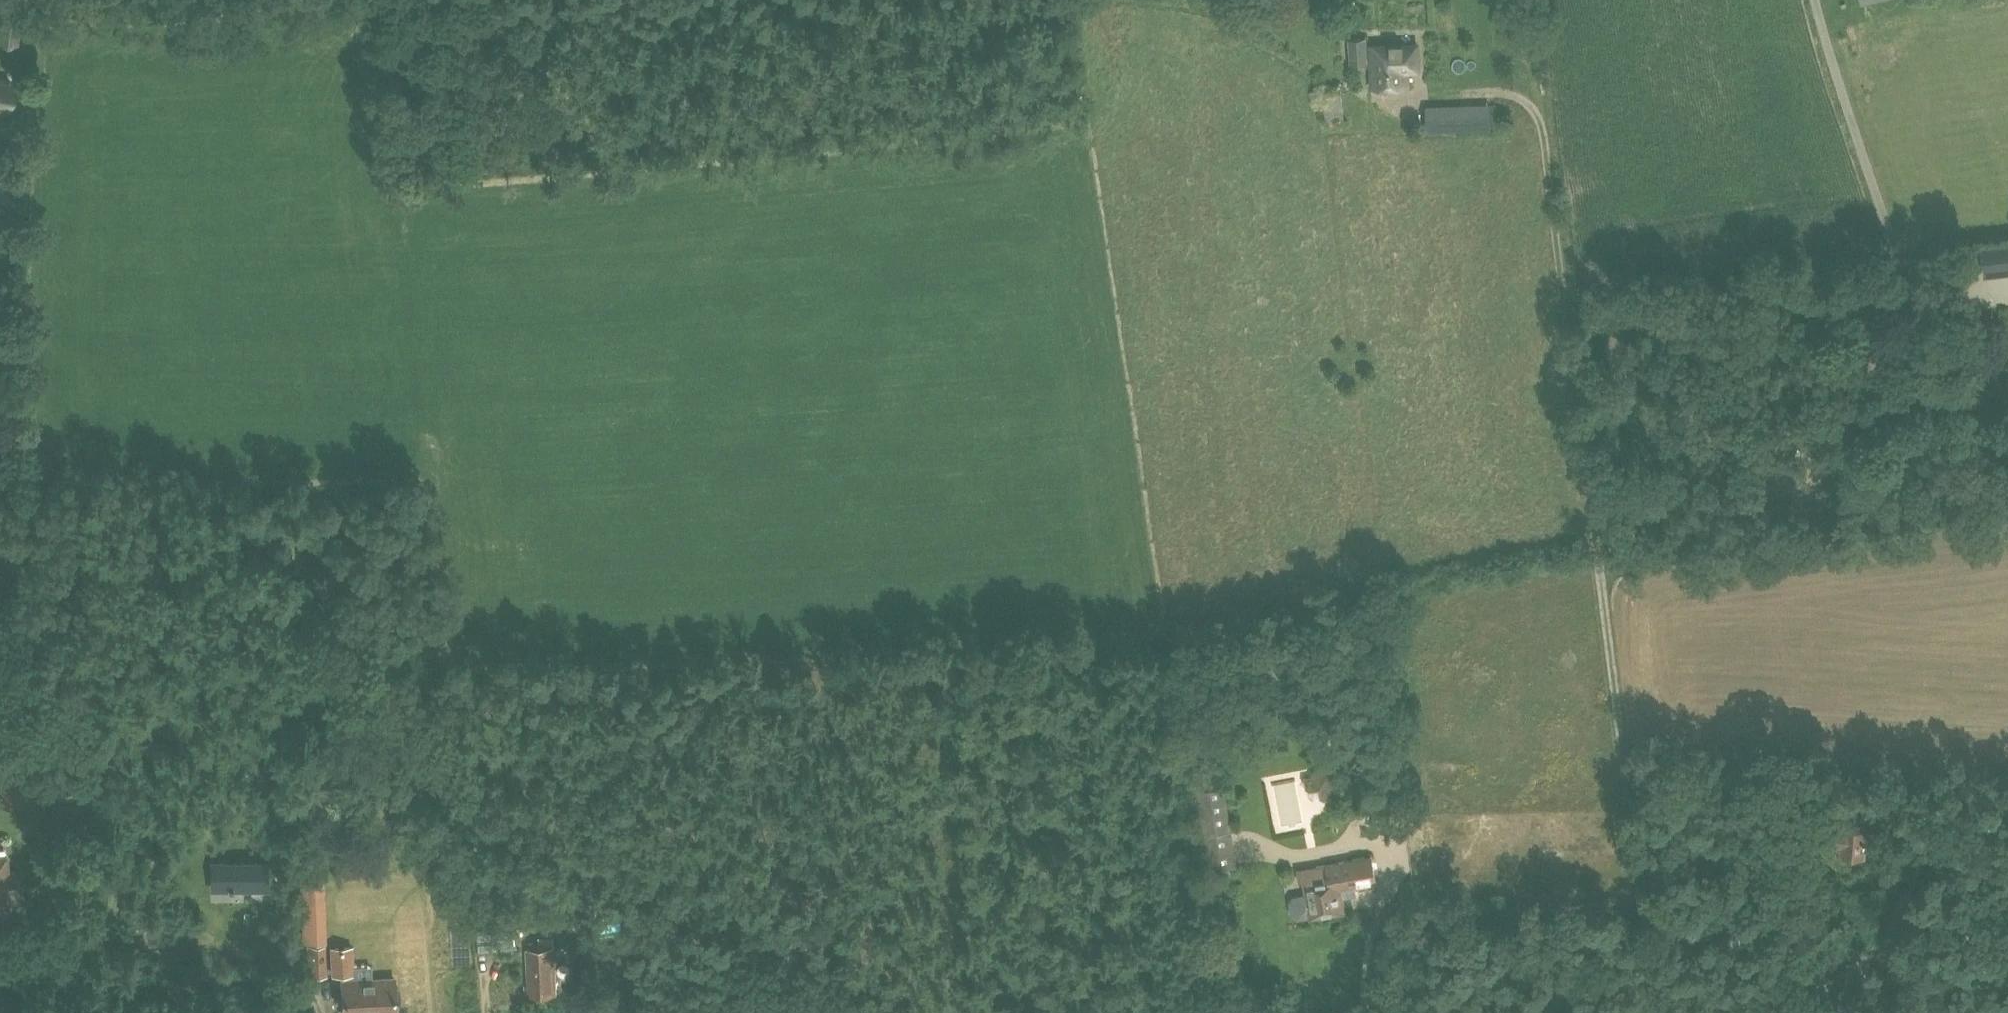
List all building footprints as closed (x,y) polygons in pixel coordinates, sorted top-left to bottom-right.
[(17,41),(23,0),(3,0),(0,19),(0,38),(17,41)] [(1349,38),(1350,63),(1368,62),(1367,37),(1349,38)] [(1371,46),(1373,87),(1408,86),(1408,68),(1417,68),(1416,44),(1371,46)] [(7,110),(12,80),(0,78),(0,109),(7,110)] [(1323,90),(1326,121),(1344,119),(1341,88),(1323,90)] [(1426,105),(1426,122),(1455,121),(1454,104),(1426,105)] [(1984,273),(2007,270),(2007,243),(1981,247),(1984,273)] [(1348,642),(1356,642),(1357,631),(1349,631),(1348,642)] [(1266,734),(1265,724),(1254,725),(1255,735),(1266,734)] [(1321,795),(1325,798),(1332,798),(1339,789),(1332,768),(1313,772),(1313,775),(1304,776),(1306,786),(1311,788),(1319,786),(1321,795)] [(1197,789),(1209,871),(1237,867),(1225,785),(1197,789)] [(1307,795),(1287,799),(1294,835),(1314,831),(1307,795)] [(1831,828),(1842,829),(1843,821),(1832,820),(1831,828)] [(1843,855),(1865,857),(1867,829),(1846,827),(1846,829),(1842,829),(1831,828),(1829,827),(1827,844),(1844,846),(1843,855)] [(11,905),(11,892),(16,891),(16,887),(15,871),(15,869),(10,870),(9,853),(0,853),(0,906),(11,905)] [(1304,881),(1310,917),(1345,911),(1342,890),(1376,884),(1372,857),(1317,866),(1297,869),(1299,882),(1304,881)] [(210,860),(210,891),(268,891),(268,860),(210,860)] [(158,876),(142,876),(142,888),(158,888),(158,876)] [(299,880),(300,898),(324,896),(323,879),(299,880)] [(300,906),(304,977),(328,976),(326,943),(322,943),(321,925),(320,904),(300,906)] [(1306,928),(1353,920),(1352,912),(1305,920),(1306,928)] [(478,931),(480,954),(499,952),(498,945),(502,945),(503,952),(518,950),(515,927),(478,931)] [(526,981),(526,990),(555,989),(553,934),(540,935),(540,942),(528,943),(530,981),(526,981)] [(334,947),(336,974),(346,974),(347,1012),(379,1012),(399,1012),(397,979),(357,980),(354,946),(334,947)]
